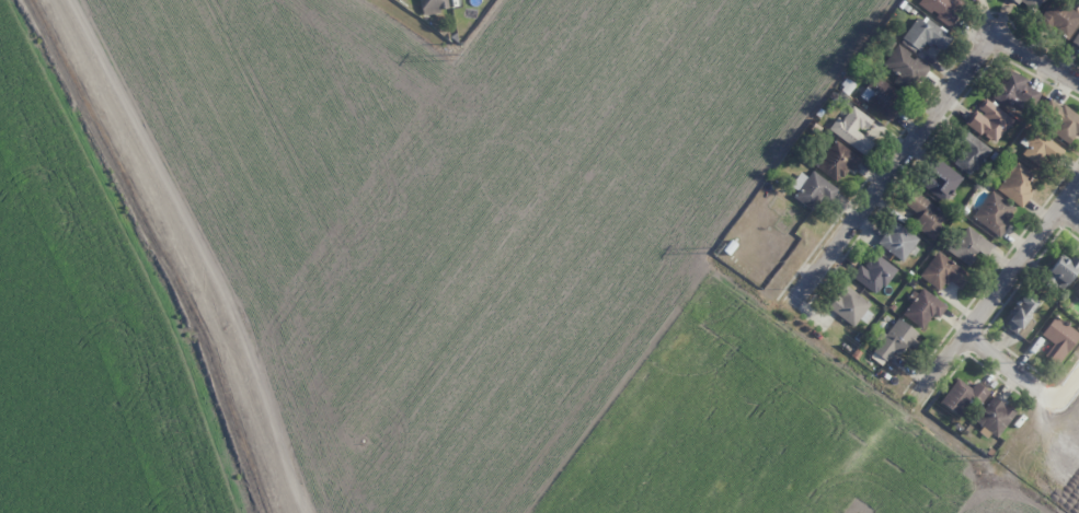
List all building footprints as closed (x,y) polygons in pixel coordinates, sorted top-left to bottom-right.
[(422,14),(448,9),(447,0),(420,0),(422,14)] [(917,3),(947,26),(964,5),(958,0),(919,0),(917,3)] [(1043,0),(1012,0),(1017,4),(1018,1),(1033,13),(1043,0)] [(1078,21),(1078,15),(1058,0),(1052,0),(1037,21),(1065,40),(1078,21)] [(925,41),(942,51),(951,35),(916,15),(902,39),(920,50),(925,41)] [(897,75),(892,83),(909,94),(928,66),(896,44),(882,65),(897,75)] [(1027,79),(1007,68),(993,94),(1028,114),(1040,92),(1024,84),(1027,79)] [(895,111),(889,106),(899,93),(875,74),(858,96),(889,120),(895,111)] [(1048,129),(1067,144),(1078,128),(1078,118),(1052,97),(1039,113),(1053,124),(1048,129)] [(995,144),(1013,119),(984,98),(976,109),(975,109),(965,123),(995,144)] [(862,155),(872,143),(860,134),(871,119),(852,105),(840,122),(835,118),(828,129),(862,155)] [(1063,150),(1036,131),(1020,153),(1039,167),(1046,158),(1053,164),(1063,150)] [(947,159),(972,176),(991,149),(966,132),(947,159)] [(815,168),(838,182),(847,167),(853,170),(861,156),(832,140),(815,168)] [(962,178),(939,160),(920,184),(943,202),(962,178)] [(1030,171),(1014,161),(995,189),(1021,206),(1035,186),(1025,180),(1030,171)] [(822,196),(830,201),(838,189),(811,171),(807,177),(799,172),(787,191),(813,209),(822,196)] [(998,236),(1017,210),(991,190),(972,217),(998,236)] [(915,212),(908,224),(933,238),(948,212),(911,192),(903,205),(915,212)] [(903,261),(918,237),(891,220),(876,244),(903,261)] [(976,251),(986,256),(993,242),(962,226),(947,253),(969,264),(976,251)] [(852,277),(876,295),(896,268),(872,251),(852,277)] [(919,276),(939,291),(947,280),(959,288),(969,274),(937,251),(919,276)] [(1072,256),(1069,260),(1061,254),(1043,278),(1061,291),(1078,266),(1078,261),(1072,256)] [(853,326),(870,303),(843,284),(826,307),(853,326)] [(922,328),(932,314),(938,318),(947,306),(920,287),(901,314),(922,328)] [(1003,325),(1014,334),(1039,303),(1024,292),(1008,313),(1010,315),(1003,325)] [(1052,344),(1043,355),(1055,365),(1078,336),(1078,334),(1055,315),(1040,334),(1052,344)] [(917,333),(898,318),(872,351),(885,361),(893,351),(899,355),(917,333)] [(976,381),(970,388),(957,378),(939,401),(959,417),(971,400),(978,405),(989,392),(976,381)] [(1015,412),(993,395),(973,420),(995,437),(1015,412)]
